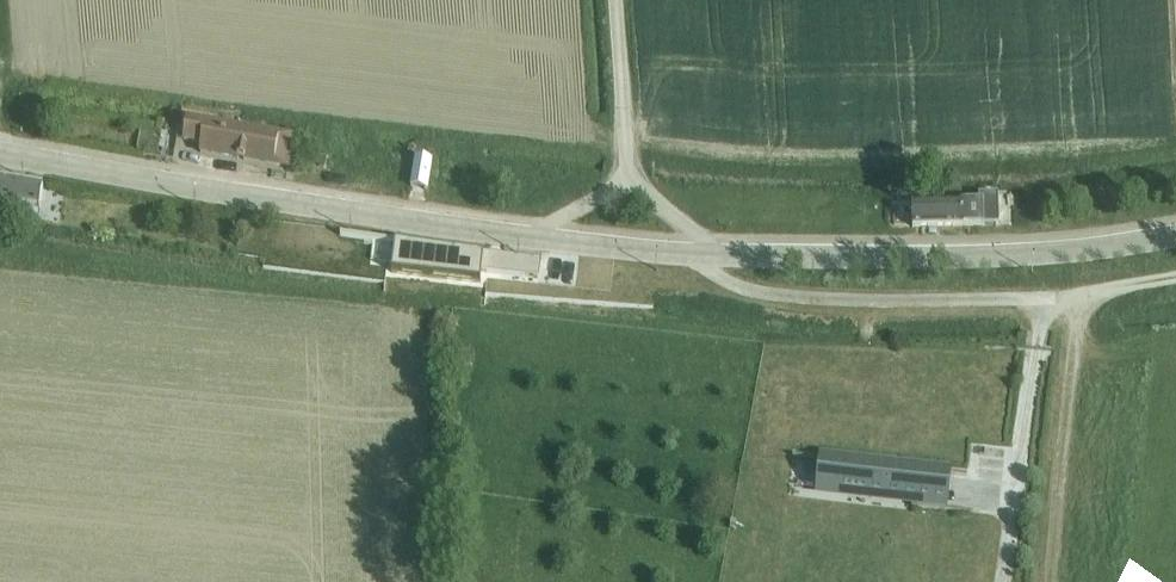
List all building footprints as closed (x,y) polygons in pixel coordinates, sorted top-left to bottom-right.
[(188,118),(184,141),(202,144),(200,154),(290,169),(295,137),(188,118)] [(417,160),(412,189),(428,192),(433,163),(417,160)] [(0,216),(3,202),(40,210),(44,189),(0,179),(0,215),(0,216)] [(963,209),(913,209),(913,228),(1000,227),(999,198),(981,198),(981,203),(963,204),(963,209)] [(571,276),(551,274),(550,288),(570,290),(571,276)] [(822,460),(818,497),(948,511),(952,473),(922,471),(822,460)]
